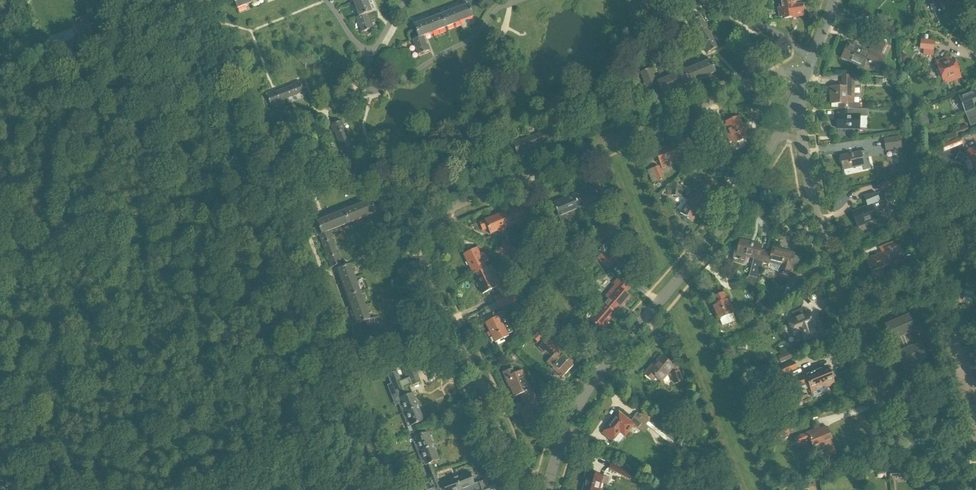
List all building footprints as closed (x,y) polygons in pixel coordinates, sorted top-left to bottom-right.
[(249,0),(234,0),(237,9),(251,4),(249,0)] [(367,13),(374,11),(370,0),(360,0),(354,2),(359,16),(367,13)] [(640,15),(651,10),(647,3),(646,4),(644,0),(633,0),(640,15)] [(795,0),(779,0),(780,8),(778,9),(779,18),(784,17),(785,19),(793,17),(793,15),(802,14),(802,12),(803,11),(802,7),(801,6),(800,5),(796,5),(795,0)] [(935,10),(937,15),(947,11),(947,10),(953,7),(951,0),(931,0),(935,10)] [(468,3),(454,8),(460,22),(474,17),(468,3)] [(2,20),(9,12),(0,5),(0,18),(2,20)] [(454,8),(441,13),(446,27),(460,22),(454,8)] [(359,16),(356,17),(362,32),(374,27),(372,22),(371,22),(367,13),(359,16)] [(427,18),(432,32),(446,27),(441,13),(436,15),(434,16),(427,18)] [(877,15),(874,30),(894,35),(895,30),(893,24),(887,23),(888,17),(877,15)] [(700,37),(709,32),(700,16),(690,22),(694,29),(695,28),(700,37)] [(432,32),(427,18),(413,23),(418,37),(423,36),(432,32)] [(8,25),(0,28),(0,39),(11,35),(8,25)] [(709,32),(700,37),(705,45),(703,46),(707,53),(718,47),(709,32)] [(418,37),(413,39),(418,55),(430,50),(428,45),(427,45),(423,36),(418,37)] [(869,52),(862,49),(861,50),(847,44),(841,58),(862,67),(865,61),(880,67),(885,56),(881,54),(886,44),(875,39),(869,52)] [(81,50),(90,46),(88,40),(79,44),(81,50)] [(932,54),(934,41),(921,40),(920,47),(924,48),(924,54),(932,54)] [(710,58),(697,64),(702,78),(716,72),(710,58)] [(948,58),(936,63),(943,79),(945,85),(952,82),(956,80),(960,78),(959,74),(953,60),(950,62),(948,58)] [(702,78),(697,64),(683,69),(689,83),(702,78)] [(647,87),(657,82),(656,80),(653,74),(655,73),(652,67),(641,72),(647,87)] [(689,83),(683,69),(670,75),(675,89),(689,83)] [(675,89),(670,75),(656,80),(657,82),(662,94),(675,89)] [(284,89),(287,99),(304,92),(300,81),(292,84),(293,85),(284,89)] [(839,104),(838,109),(858,110),(859,104),(853,104),(854,96),(854,87),(830,87),(830,94),(831,94),(831,104),(839,104)] [(270,105),(287,99),(284,89),(274,92),(274,91),(266,94),(270,105)] [(959,97),(962,105),(963,108),(965,114),(970,112),(975,109),(975,100),(974,100),(973,98),(975,97),(973,91),(959,97)] [(868,110),(858,110),(838,109),(838,115),(837,115),(837,129),(859,129),(859,117),(867,117),(868,110)] [(968,119),(970,126),(975,124),(975,109),(970,112),(965,114),(968,119)] [(479,128),(482,120),(475,117),(472,125),(479,128)] [(734,143),(748,137),(739,117),(726,122),(727,124),(723,126),(730,143),(733,141),(734,143)] [(338,141),(348,137),(342,121),(331,125),(333,132),(335,131),(338,141)] [(957,137),(969,132),(967,126),(955,131),(957,137)] [(530,137),(534,147),(550,140),(546,129),(538,132),(539,134),(530,137)] [(675,143),(681,157),(686,155),(687,158),(692,156),(690,153),(701,149),(696,135),(675,143)] [(725,163),(726,165),(731,163),(720,136),(715,138),(717,143),(721,154),(725,163)] [(895,145),(895,149),(902,148),(900,136),(883,138),(885,146),(895,145)] [(348,137),(338,141),(342,150),(340,150),(343,158),(354,154),(348,137)] [(517,153),(534,147),(530,137),(521,141),(520,139),(513,143),(517,153)] [(944,152),(952,149),(963,145),(960,139),(950,143),(942,146),(944,152)] [(662,169),(678,163),(677,162),(676,159),(681,157),(675,143),(655,151),(661,165),(662,169)] [(715,156),(721,154),(717,143),(711,145),(715,156)] [(975,144),(971,146),(973,150),(966,153),(965,151),(968,161),(966,161),(966,163),(968,170),(970,171),(975,169),(975,172),(975,145),(975,144)] [(861,159),(860,153),(840,157),(843,170),(863,166),(863,169),(869,168),(867,158),(861,159)] [(720,167),(726,165),(725,163),(721,154),(715,156),(720,167)] [(653,169),(648,171),(652,182),(658,180),(663,178),(659,166),(653,168),(653,169)] [(899,177),(885,181),(889,192),(902,187),(902,186),(915,182),(912,174),(899,179),(899,177)] [(693,195),(705,203),(718,185),(706,177),(699,186),(697,185),(694,188),(697,190),(693,195)] [(668,187),(667,195),(679,197),(681,185),(673,184),(668,187)] [(312,216),(314,215),(319,213),(309,186),(302,189),(312,216)] [(574,195),(579,209),(585,207),(586,210),(590,208),(589,205),(600,200),(594,187),(574,195)] [(867,207),(852,212),(857,227),(877,219),(875,214),(883,210),(881,206),(886,205),(882,194),(877,195),(877,193),(863,196),(867,207)] [(574,195),(553,203),(559,217),(562,225),(577,219),(574,211),(579,209),(574,195)] [(692,222),(705,203),(693,195),(690,200),(687,198),(685,202),(687,203),(680,213),(692,222)] [(371,198),(357,203),(363,218),(376,212),(371,198)] [(357,203),(343,209),(349,223),(363,218),(357,203)] [(505,212),(511,226),(516,224),(517,226),(522,225),(520,222),(531,218),(526,204),(505,212)] [(336,212),(330,214),(335,229),(341,226),(349,223),(343,209),(338,211),(336,212)] [(505,228),(511,226),(505,212),(485,220),(485,221),(480,223),(483,231),(488,228),(490,234),(501,230),(502,233),(506,231),(505,228)] [(316,220),(321,234),(330,230),(330,231),(335,229),(330,214),(316,220)] [(547,222),(551,233),(557,230),(553,219),(547,222)] [(546,235),(551,233),(547,222),(542,224),(546,235)] [(330,230),(321,234),(319,235),(325,251),(335,248),(331,238),(333,238),(330,231),(330,230)] [(603,251),(611,243),(606,238),(604,232),(592,237),(596,245),(603,251)] [(760,250),(761,246),(740,240),(739,248),(736,247),(733,258),(739,259),(744,261),(746,256),(754,258),(749,276),(743,283),(755,293),(759,279),(763,263),(763,264),(766,252),(760,250)] [(874,280),(885,276),(882,270),(891,266),(889,259),(902,255),(897,241),(879,248),(882,253),(866,259),(872,274),(874,280)] [(500,249),(508,252),(511,247),(502,243),(500,249)] [(335,248),(325,251),(332,268),(342,264),(340,256),(338,257),(335,248)] [(473,274),(487,268),(484,262),(487,261),(488,260),(484,252),(480,254),(477,248),(464,255),(473,274)] [(506,258),(508,252),(500,249),(498,254),(506,258)] [(603,253),(598,259),(608,269),(613,263),(620,256),(614,249),(609,254),(608,252),(605,255),(603,253)] [(779,274),(788,276),(790,268),(796,269),(797,258),(794,256),(794,254),(773,249),(772,253),(766,252),(763,264),(769,265),(768,267),(780,273),(779,274)] [(350,264),(336,270),(341,283),(355,278),(350,264)] [(483,294),(496,287),(501,285),(491,266),(487,268),(473,274),(483,294)] [(604,304),(615,314),(630,297),(627,295),(628,294),(627,293),(626,294),(625,292),(630,286),(620,277),(614,284),(616,285),(605,297),(608,299),(604,304)] [(341,283),(346,297),(360,292),(355,278),(341,283)] [(775,307),(785,300),(778,291),(768,298),(775,307)] [(346,297),(351,311),(365,305),(360,292),(346,297)] [(505,292),(494,297),(497,303),(508,298),(505,292)] [(716,304),(713,306),(716,314),(718,320),(720,319),(722,326),(736,320),(733,314),(734,313),(732,306),(731,307),(730,305),(725,294),(721,295),(714,298),(715,300),(716,304)] [(518,300),(516,295),(497,303),(499,308),(518,300)] [(922,298),(912,303),(915,309),(925,304),(922,298)] [(601,330),(615,314),(604,304),(600,308),(598,306),(595,310),(597,312),(589,321),(601,330)] [(759,320),(767,311),(759,304),(750,313),(759,320)] [(365,305),(351,311),(356,325),(363,322),(370,319),(365,305)] [(816,328),(809,313),(802,316),(800,310),(792,313),(794,319),(788,322),(794,336),(802,333),(806,342),(817,338),(813,328),(816,328)] [(495,343),(508,336),(507,334),(512,332),(503,312),(497,314),(498,316),(485,323),(495,343)] [(915,364),(928,359),(920,342),(914,345),(910,334),(916,332),(909,315),(897,320),(896,319),(894,318),(892,317),(890,318),(888,319),(887,321),(887,323),(887,324),(885,325),(892,342),(900,338),(905,349),(896,353),(903,369),(906,368),(906,369),(908,370),(910,371),(912,370),(914,369),(915,367),(915,365),(915,364)] [(370,319),(363,322),(366,331),(365,332),(367,337),(379,333),(373,318),(370,319)] [(574,338),(583,329),(572,320),(564,329),(574,338)] [(537,343),(544,336),(539,332),(533,339),(537,343)] [(575,364),(547,339),(538,348),(543,353),(545,351),(553,359),(549,364),(554,368),(553,369),(563,378),(575,364)] [(780,363),(790,359),(788,353),(778,357),(780,363)] [(650,368),(645,374),(652,380),(656,376),(661,381),(667,373),(668,371),(671,374),(672,374),(673,378),(675,383),(679,382),(682,381),(681,377),(679,371),(678,371),(674,368),(673,367),(673,366),(665,360),(662,357),(656,364),(654,363),(650,368)] [(403,370),(399,371),(400,374),(401,375),(403,374),(403,376),(405,375),(416,370),(414,365),(403,370)] [(821,369),(789,382),(793,392),(795,391),(796,393),(809,388),(813,397),(826,392),(825,388),(834,384),(832,379),(834,378),(831,372),(830,373),(827,367),(821,370),(821,369)] [(522,400),(535,395),(533,389),(531,390),(522,370),(515,374),(512,368),(503,372),(509,387),(510,386),(514,397),(520,394),(522,400)] [(405,375),(403,376),(406,382),(408,381),(419,376),(416,370),(405,375)] [(394,373),(388,376),(392,388),(398,386),(394,373)] [(419,376),(408,381),(410,387),(421,382),(419,376)] [(549,398),(546,392),(536,396),(535,395),(522,400),(525,406),(519,409),(527,428),(544,421),(536,402),(538,401),(539,401),(539,402),(549,398)] [(401,402),(399,403),(402,413),(403,413),(419,407),(413,393),(400,398),(401,402)] [(403,413),(402,413),(406,423),(409,422),(410,426),(407,427),(410,433),(413,432),(419,429),(417,424),(424,421),(419,407),(403,413)] [(643,410),(639,415),(649,422),(653,417),(643,410)] [(664,423),(669,416),(661,410),(656,417),(664,423)] [(610,424),(603,433),(618,445),(625,436),(633,426),(638,430),(643,424),(633,416),(630,421),(619,413),(614,420),(612,419),(609,424),(610,424)] [(677,437),(653,418),(649,423),(673,442),(677,437)] [(769,433),(773,441),(790,435),(787,427),(769,433)] [(833,444),(827,428),(819,431),(818,429),(803,435),(795,438),(797,445),(811,439),(819,460),(835,454),(832,444),(833,444)] [(413,432),(415,437),(417,442),(415,443),(418,452),(434,446),(428,432),(421,435),(419,429),(413,432)] [(365,443),(367,449),(379,444),(375,434),(366,438),(368,442),(365,443)] [(428,482),(437,479),(431,463),(439,460),(434,446),(418,452),(422,461),(424,460),(431,477),(427,479),(428,482)] [(381,467),(389,463),(385,453),(377,457),(381,467)] [(900,459),(889,462),(889,465),(889,471),(890,475),(901,474),(900,459)] [(630,479),(633,474),(621,468),(622,466),(613,461),(609,468),(630,479)] [(674,484),(689,470),(685,466),(670,480),(674,484)] [(456,477),(461,489),(472,489),(471,488),(476,486),(471,472),(456,477)] [(610,478),(588,472),(584,489),(600,489),(602,483),(608,484),(610,478)] [(421,486),(422,489),(424,489),(426,489),(427,489),(431,489),(432,489),(461,489),(456,477),(440,484),(439,479),(438,479),(438,478),(437,479),(432,481),(428,482),(427,483),(421,486)] [(487,480),(476,484),(478,489),(489,485),(487,480)]
